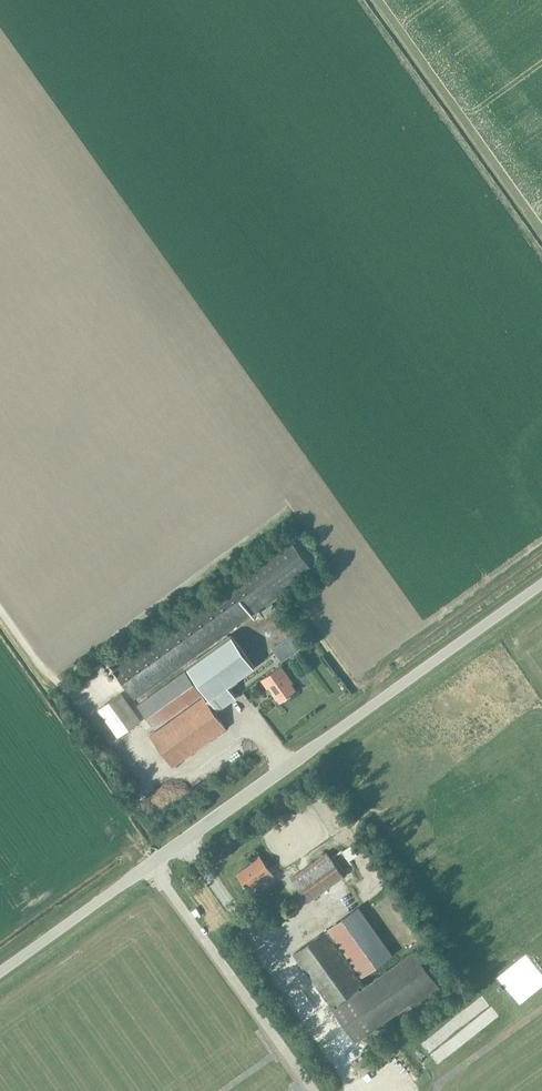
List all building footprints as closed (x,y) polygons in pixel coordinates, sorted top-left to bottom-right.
[(134,699),(264,605),(312,570),(289,538),(115,663),(112,660),(109,662),(111,666),(111,667),(134,699)] [(283,611),(266,617),(268,624),(285,617),(283,611)] [(187,668),(209,699),(206,701),(214,713),(236,697),(228,686),(254,667),(232,636),(187,668)] [(280,702),(296,691),(291,684),(293,683),(281,666),(262,680),(268,688),(270,687),(280,702)] [(155,728),(201,695),(184,671),(138,704),(155,728)] [(315,694),(321,689),(314,678),(307,683),(315,694)] [(118,736),(140,721),(121,694),(99,709),(118,736)] [(225,728),(214,713),(206,701),(203,697),(150,735),(173,766),(225,728)] [(327,852),(291,878),(307,902),(344,876),(327,852)] [(252,863),(237,874),(248,890),(255,885),(256,887),(273,875),(259,856),(251,862),(252,863)] [(284,915),(276,904),(270,909),(278,920),(284,915)] [(361,976),(392,954),(359,908),(329,930),(361,976)] [(324,932),(293,954),(331,1007),(333,1005),(334,1008),(360,990),(358,987),(362,984),(324,932)] [(414,951),(360,990),(334,1008),(333,1009),(356,1041),(410,1002),(415,1009),(442,990),(414,951)]
